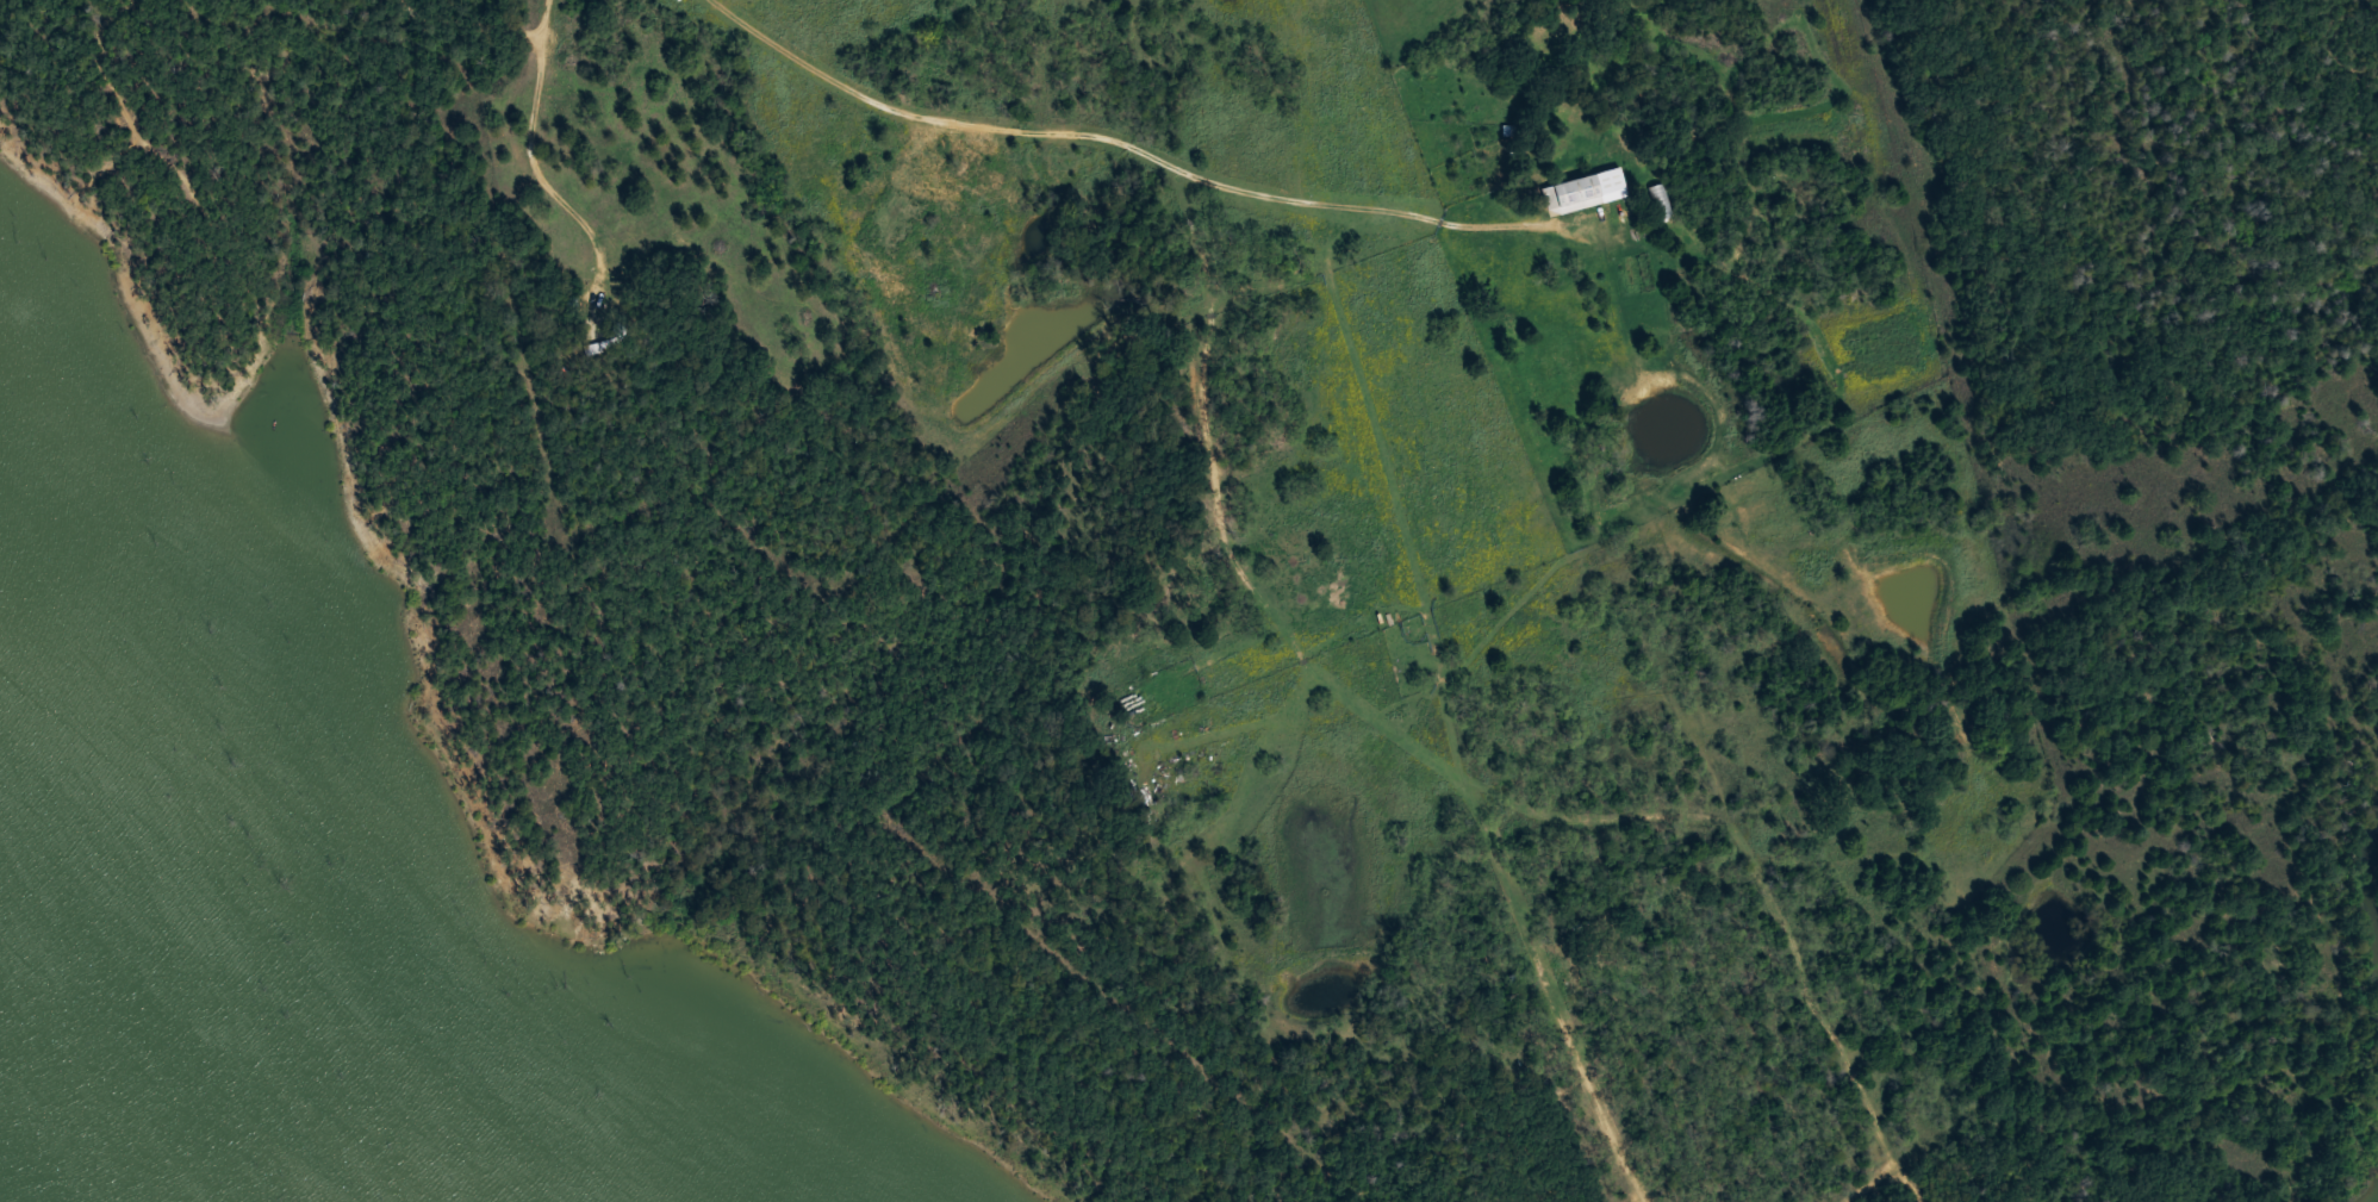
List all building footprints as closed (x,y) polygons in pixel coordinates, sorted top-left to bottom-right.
[(1612,190),(1628,186),(1620,153),(1604,156),(1612,190)] [(1543,184),(1550,214),(1601,203),(1595,173),(1543,184)] [(1650,186),(1661,220),(1675,215),(1664,181),(1650,186)]
